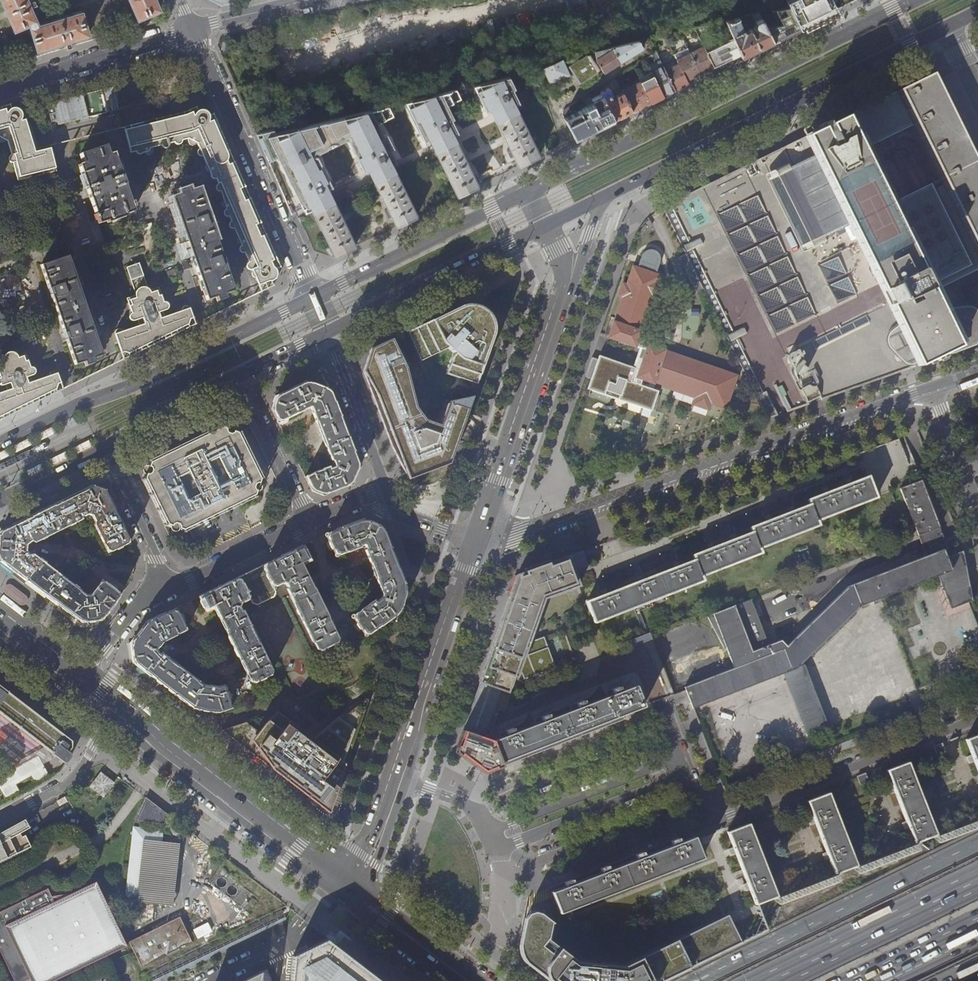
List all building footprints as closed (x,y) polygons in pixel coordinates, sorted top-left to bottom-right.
[(37,49),(64,41),(66,47),(71,45),(71,43),(70,39),(89,33),(88,32),(90,32),(91,29),(90,25),(88,23),(86,23),(82,10),(38,24),(30,5),(35,3),(34,0),(29,0),(28,0),(2,0),(14,29),(29,23),(37,49)] [(138,18),(160,9),(156,0),(130,0),(138,18)] [(787,5),(790,11),(799,28),(823,16),(835,10),(830,0),(785,0),(787,5)] [(768,31),(773,41),(779,38),(799,28),(790,11),(774,15),(781,28),(768,31)] [(725,20),(729,28),(740,53),(741,56),(760,47),(773,41),(768,31),(759,12),(752,13),(756,21),(754,26),(754,27),(745,31),(743,30),(737,17),(725,20)] [(679,31),(682,37),(692,30),(691,28),(679,31)] [(727,37),(704,48),(713,66),(717,64),(727,59),(736,55),(740,53),(729,28),(724,30),(727,37)] [(639,40),(611,47),(620,62),(644,48),(639,40)] [(703,46),(690,53),(699,73),(705,70),(713,66),(704,48),(703,46)] [(611,47),(591,52),(603,73),(609,69),(620,62),(611,47)] [(587,53),(569,65),(581,84),(599,72),(598,71),(601,69),(590,53),(588,55),(587,53)] [(651,71),(663,95),(668,93),(674,90),(664,70),(656,53),(645,60),(651,71)] [(676,60),(678,63),(685,79),(692,76),(699,73),(690,53),(676,60)] [(543,69),(550,84),(562,78),(569,74),(562,59),(543,69)] [(678,63),(664,70),(674,90),(680,87),(687,83),(685,79),(678,63)] [(663,95),(651,71),(638,78),(639,81),(650,102),(656,98),(663,95)] [(703,289),(767,419),(775,417),(783,414),(809,405),(806,398),(818,392),(822,400),(873,382),(895,374),(892,369),(904,363),(906,364),(908,365),(911,365),(913,364),(926,358),(928,355),(928,353),(939,348),(949,354),(952,354),(958,352),(961,350),(944,314),(942,313),(940,313),(932,297),(927,287),(939,281),(942,287),(966,275),(977,269),(977,154),(939,73),(899,92),(882,101),(860,110),(841,119),(830,125),(822,129),(802,138),(774,152),(741,168),(722,178),(690,193),(667,205),(662,207),(686,255),(703,289)] [(490,108),(510,149),(507,150),(511,158),(514,156),(518,166),(539,156),(513,104),(518,102),(512,89),(514,88),(508,77),(473,85),(485,110),(490,108)] [(622,90),(622,92),(632,110),(641,106),(650,102),(639,81),(622,90)] [(583,134),(614,119),(601,92),(599,88),(589,94),(594,103),(580,110),(579,108),(580,107),(577,101),(564,109),(562,114),(564,118),(575,138),(583,134)] [(609,88),(601,92),(614,119),(623,115),(632,110),(622,92),(615,95),(616,97),(612,98),(611,98),(610,95),(612,93),(609,88)] [(429,138),(457,196),(478,186),(452,134),(457,132),(450,119),(453,118),(446,105),(460,98),(456,90),(405,102),(424,140),(429,138)] [(2,141),(4,141),(7,140),(11,153),(9,155),(9,158),(11,161),(13,162),(18,180),(56,170),(50,144),(37,147),(26,112),(22,113),(21,111),(19,109),(17,108),(14,107),(11,108),(10,105),(0,107),(0,140),(2,141)] [(417,216),(395,171),(391,164),(396,162),(389,149),(393,147),(386,134),(383,136),(378,125),(379,122),(392,115),(388,106),(275,133),(272,129),(256,133),(260,143),(267,160),(277,156),(280,163),(292,186),(301,205),(303,208),(309,205),(324,234),(335,256),(345,252),(356,246),(327,188),(331,186),(316,155),(318,152),(344,139),(348,140),(363,170),(367,168),(388,209),(385,211),(388,218),(391,217),(396,226),(417,216)] [(182,113),(124,127),(131,153),(136,152),(138,153),(140,154),(142,154),(146,152),(147,154),(150,154),(151,154),(153,152),(153,151),(152,148),(162,145),(162,146),(164,148),(167,148),(169,146),(169,143),(175,142),(177,144),(180,144),(182,143),(182,142),(183,140),(188,139),(189,144),(191,145),(193,146),(197,144),(200,149),(198,150),(198,152),(198,153),(199,155),(200,156),(203,157),(207,165),(206,168),(207,170),(208,171),(210,172),(211,175),(211,177),(212,178),(213,179),(216,179),(218,185),(217,186),(216,189),(218,191),(221,192),(224,200),(222,203),(222,204),(222,206),(223,207),(226,208),(226,209),(225,211),(224,212),(225,214),(226,216),(227,217),(229,217),(231,221),(230,222),(229,224),(230,226),(231,228),(232,228),(234,229),(238,237),(238,239),(238,241),(239,243),(241,244),(241,245),(240,246),(239,248),(240,251),(241,252),(242,253),(245,253),(249,262),(247,264),(247,267),(249,269),(250,270),(252,270),(253,271),(252,273),(252,276),(254,277),(255,278),(261,292),(268,289),(273,286),(271,281),(275,279),(276,278),(277,274),(277,272),(276,269),(280,267),(276,257),(266,234),(255,209),(240,174),(222,134),(214,114),(209,116),(208,113),(205,111),(201,111),(198,112),(196,108),(182,113)] [(97,220),(98,224),(106,221),(107,223),(112,222),(113,223),(121,221),(120,219),(125,217),(125,215),(133,212),(132,208),(134,208),(132,202),(130,203),(113,153),(108,155),(105,146),(79,155),(82,164),(78,165),(95,215),(93,215),(95,221),(97,220)] [(217,298),(218,302),(227,299),(225,295),(234,292),(200,190),(190,194),(189,190),(181,192),(182,196),(173,200),(208,301),(217,298)] [(640,349),(633,372),(601,361),(592,357),(585,376),(595,380),(593,385),(609,391),(611,387),(615,388),(613,393),(621,396),(620,399),(652,409),(658,391),(648,387),(650,382),(695,398),(693,405),(708,410),(711,403),(726,409),(737,376),(637,341),(653,298),(662,301),(667,284),(658,281),(660,276),(655,274),(659,262),(660,259),(659,255),(657,253),(655,251),(653,250),(649,250),(646,251),(644,253),(642,256),(640,262),(638,268),(633,266),(627,285),(623,283),(618,296),(622,297),(608,338),(640,349)] [(697,292),(703,289),(686,255),(680,258),(697,292)] [(84,362),(85,367),(94,364),(92,359),(102,356),(67,256),(41,265),(75,365),(84,362)] [(119,346),(123,360),(148,348),(169,337),(191,326),(196,324),(189,307),(187,306),(185,306),(184,307),(183,308),(182,311),(161,318),(159,312),(167,309),(168,308),(168,306),(168,304),(167,303),(166,302),(164,302),(159,287),(150,290),(148,288),(140,262),(127,266),(135,293),(135,295),(127,297),(132,313),(131,313),(130,314),(130,316),(130,318),(131,320),(133,321),(143,318),(145,324),(123,331),(122,330),(120,329),(118,329),(116,331),(115,334),(119,346)] [(456,285),(457,285),(459,284),(462,283),(463,282),(463,281),(463,280),(463,277),(463,276),(462,276),(461,277),(460,278),(457,279),(455,280),(454,281),(453,281),(453,282),(454,285),(454,286),(455,286),(456,285)] [(447,373),(477,384),(493,336),(494,332),(494,326),(492,320),(490,315),(485,309),(477,306),(472,304),(461,306),(407,332),(421,361),(447,348),(449,346),(456,353),(453,356),(447,373)] [(406,368),(391,340),(373,349),(364,372),(367,379),(370,384),(369,386),(392,446),(409,479),(448,462),(473,396),(449,401),(441,425),(426,420),(416,408),(406,368)] [(20,410),(59,391),(62,390),(56,372),(55,371),(53,371),(52,371),(50,373),(49,376),(28,383),(26,378),(33,375),(35,372),(34,370),(34,369),(32,368),(30,368),(24,352),(16,355),(14,353),(11,352),(9,352),(6,353),(4,354),(3,357),(2,360),(0,361),(0,386),(2,386),(10,383),(11,389),(0,393),(0,420),(20,410)] [(311,490),(323,495),(351,484),(359,466),(330,390),(307,381),(289,390),(276,397),(271,408),(278,423),(279,422),(280,424),(282,424),(287,422),(288,420),(287,418),(310,407),(323,440),(331,460),(333,461),(335,466),(330,468),(329,466),(315,472),(305,477),(311,490)] [(148,459),(141,479),(144,483),(156,510),(164,526),(176,530),(185,533),(257,497),(262,484),(264,478),(245,439),(240,430),(221,424),(185,442),(148,459)] [(53,427),(36,435),(39,441),(56,433),(53,427)] [(30,438),(13,447),(16,453),(33,445),(30,438)] [(89,440),(72,449),(75,454),(92,446),(89,440)] [(0,453),(0,461),(9,457),(6,450),(0,453)] [(66,452),(49,460),(52,466),(69,458),(66,452)] [(42,464),(25,472),(28,478),(45,470),(42,464)] [(587,601),(595,623),(703,581),(702,576),(761,553),(759,548),(819,525),(817,521),(876,498),(868,476),(863,478),(823,494),(808,500),(810,504),(803,507),(761,523),(750,527),(752,532),(746,535),(700,552),(693,555),(695,560),(681,565),(635,583),(595,598),(587,601)] [(783,674),(807,735),(827,727),(802,662),(861,606),(938,576),(951,609),(972,600),(971,594),(970,586),(963,557),(962,551),(951,556),(946,543),(921,480),(900,488),(926,556),(848,586),(796,637),(790,630),(780,640),(768,645),(750,600),(707,616),(720,651),(726,648),(734,668),(685,687),(686,690),(693,708),(783,674)] [(82,622),(102,620),(122,594),(116,590),(118,588),(117,586),(112,582),(110,582),(109,584),(103,579),(92,594),(87,595),(33,553),(30,555),(29,553),(27,550),(28,544),(31,541),(33,540),(35,542),(81,520),(82,517),(88,514),(92,515),(95,522),(94,525),(108,552),(130,542),(121,523),(112,505),(105,490),(93,486),(58,503),(48,509),(4,530),(0,532),(0,560),(10,567),(69,612),(82,622)] [(362,630),(366,636),(394,616),(399,612),(402,602),(403,600),(406,588),(402,577),(400,571),(395,558),(383,527),(364,519),(330,532),(326,534),(329,541),(328,542),(327,544),(330,549),(332,550),(333,549),(337,556),(360,547),(360,546),(365,544),(366,549),(365,550),(382,594),(381,598),(375,602),(374,600),(352,616),(356,622),(355,623),(354,625),(358,630),(360,631),(362,630)] [(251,681),(255,683),(271,675),(273,670),(243,610),(242,610),(240,606),(241,603),(250,599),(252,603),(257,605),(274,597),(276,591),(274,587),(283,582),(286,584),(288,588),(287,588),(317,649),(321,650),(337,642),(339,638),(303,564),(311,560),(303,545),(264,565),(240,576),(199,596),(206,612),(214,608),(251,681)] [(573,555),(569,557),(541,567),(518,575),(515,582),(506,609),(497,634),(492,648),(469,714),(463,731),(488,740),(499,710),(504,712),(518,672),(521,673),(524,680),(555,668),(543,637),(532,641),(530,640),(545,598),(579,586),(575,576),(576,575),(575,573),(574,573),(574,571),(588,566),(585,559),(599,554),(596,546),(573,555)] [(25,596),(12,586),(9,586),(7,587),(6,590),(7,593),(21,603),(25,603),(26,601),(27,599),(25,596)] [(193,708),(218,712),(231,708),(229,700),(231,700),(231,698),(230,692),(228,691),(226,692),(223,685),(217,687),(202,684),(161,652),(159,653),(157,652),(156,649),(163,642),(186,630),(183,623),(185,622),(185,620),(183,615),(181,614),(179,615),(176,608),(147,621),(131,643),(134,662),(157,680),(171,691),(193,708)] [(635,646),(652,640),(650,633),(633,640),(635,646)] [(64,762),(67,762),(71,757),(71,753),(69,751),(72,748),(72,741),(0,686),(0,713),(64,762)] [(584,700),(570,706),(548,714),(534,720),(536,724),(515,733),(513,728),(499,733),(501,738),(493,741),(506,774),(521,768),(553,756),(589,742),(620,730),(632,725),(627,713),(643,707),(635,686),(621,691),(619,687),(605,692),(607,697),(585,705),(584,700)] [(231,727),(222,730),(241,744),(260,759),(277,772),(296,787),(314,800),(329,812),(344,769),(352,747),(354,739),(368,699),(365,698),(362,702),(360,699),(312,738),(277,711),(265,723),(258,731),(246,722),(231,727)] [(487,781),(506,774),(493,741),(488,740),(463,731),(455,753),(468,763),(478,772),(487,781)] [(974,762),(977,771),(977,735),(966,740),(972,755),(967,757),(968,760),(969,764),(974,762)] [(937,755),(945,751),(942,743),(934,747),(937,755)] [(15,785),(31,776),(35,784),(49,776),(38,755),(0,775),(0,793),(4,800),(19,792),(15,785)] [(887,770),(892,786),(887,788),(889,791),(890,794),(895,792),(906,821),(902,823),(904,826),(905,829),(909,828),(915,843),(936,835),(908,762),(887,770)] [(104,796),(114,783),(101,773),(91,786),(104,796)] [(865,773),(856,777),(859,785),(868,782),(865,773)] [(810,825),(815,823),(827,852),(823,854),(824,857),(825,860),(829,859),(835,874),(856,865),(828,793),(807,801),(813,817),(808,819),(809,822),(810,825)] [(178,834),(183,828),(172,818),(173,818),(146,797),(135,823),(167,825),(178,834)] [(61,806),(68,803),(66,798),(58,802),(61,806)] [(782,815),(790,812),(787,804),(778,807),(782,815)] [(27,849),(29,845),(24,837),(10,844),(7,840),(21,832),(17,824),(0,833),(0,861),(27,849)] [(750,889),(756,904),(777,896),(749,824),(727,832),(733,847),(728,849),(730,852),(731,856),(736,854),(747,883),(743,884),(745,888),(746,891),(750,889)] [(557,885),(550,888),(559,913),(702,858),(694,840),(693,837),(679,842),(677,838),(672,840),(653,848),(636,854),(613,863),(593,871),(577,877),(557,885)] [(137,901),(173,905),(180,843),(144,839),(137,901)] [(0,911),(0,955),(12,980),(51,980),(126,946),(114,923),(95,882),(68,894),(64,895),(60,895),(52,897),(41,902),(38,894),(0,911)] [(744,941),(730,913),(679,937),(642,956),(623,965),(574,961),(547,938),(550,917),(546,912),(539,909),(531,910),(527,913),(524,918),(520,939),(518,947),(518,954),(525,964),(540,976),(547,980),(663,980),(694,966),(744,941)] [(129,941),(142,967),(192,942),(197,939),(194,931),(188,934),(180,916),(129,941)] [(194,929),(199,938),(213,931),(209,922),(194,929)] [(327,938),(293,957),(290,980),(384,980),(327,938)] [(148,980),(149,980),(199,956),(192,942),(142,967),(148,980)] [(267,969),(243,980),(270,980),(271,979),(267,969)]
